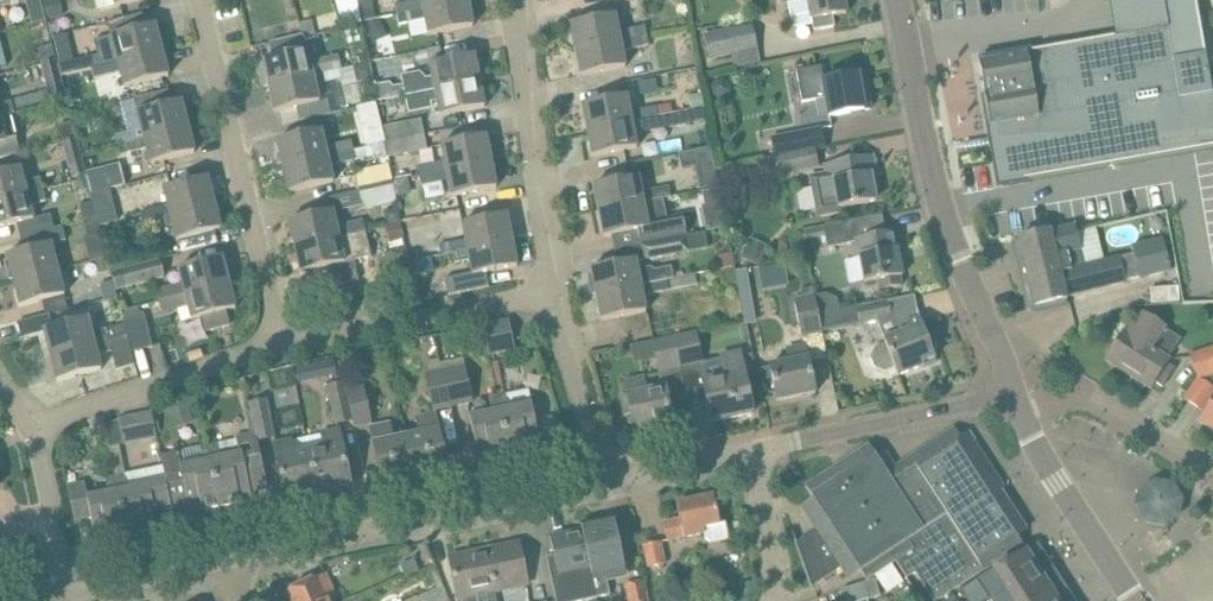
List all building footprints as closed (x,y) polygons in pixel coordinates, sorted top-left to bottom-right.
[(41,1),(47,20),(64,15),(60,0),(44,0),(41,1)] [(357,0),(335,0),(343,29),(362,24),(362,23),(357,0)] [(362,23),(377,19),(372,0),(357,0),(362,23)] [(395,5),(397,15),(468,1),(468,0),(421,0),(395,5)] [(783,4),(793,3),(797,28),(812,25),(814,32),(835,28),(832,17),(847,14),(844,0),(782,0),(783,4)] [(980,60),(986,96),(1002,184),(1003,184),(1025,180),(1114,165),(1212,148),(1212,95),(1209,73),(1206,55),(1205,52),(1200,22),(1197,0),(1164,0),(1168,27),(1116,36),(980,60)] [(468,1),(397,15),(399,25),(425,19),(429,36),(450,31),(473,26),(468,1)] [(594,20),(571,24),(576,50),(647,36),(645,26),(619,32),(615,16),(594,20)] [(379,19),(365,26),(373,44),(388,37),(379,19)] [(312,20),(300,23),(303,35),(302,35),(303,38),(304,38),(304,36),(316,33),(312,20)] [(98,55),(58,65),(59,67),(61,77),(92,69),(109,65),(118,62),(162,51),(155,25),(146,28),(132,31),(112,37),(94,42),(98,55)] [(752,26),(705,36),(710,59),(757,49),(752,26)] [(266,73),(261,75),(264,87),(269,87),(340,70),(338,61),(336,55),(310,61),(308,51),(304,38),(303,38),(302,35),(269,43),(273,59),(263,61),(266,73)] [(647,36),(576,50),(581,76),(605,71),(626,67),(623,51),(649,46),(647,36)] [(52,45),(39,48),(43,64),(56,60),(52,45)] [(162,51),(118,62),(121,72),(125,88),(146,82),(162,78),(169,76),(162,51)] [(420,72),(401,76),(405,96),(480,81),(474,55),(451,60),(445,61),(430,65),(433,78),(426,79),(420,72)] [(56,60),(43,64),(50,91),(53,103),(54,103),(65,101),(67,100),(60,76),(56,60)] [(370,64),(354,67),(358,83),(373,80),(370,64)] [(109,65),(92,69),(95,79),(111,74),(109,65)] [(821,68),(799,72),(801,88),(804,102),(826,98),(830,117),(847,114),(871,109),(866,83),(860,85),(858,75),(834,79),(823,81),(821,68)] [(340,70),(269,87),(275,112),(298,107),(320,102),(316,86),(342,80),(340,70)] [(632,78),(634,93),(666,88),(663,73),(632,78)] [(480,81),(405,96),(408,114),(432,109),(431,103),(437,101),(440,116),(462,112),(485,107),(480,81)] [(390,82),(375,85),(376,92),(378,101),(396,98),(394,87),(390,82)] [(50,91),(14,100),(17,113),(53,103),(50,91)] [(704,107),(702,94),(688,97),(691,110),(704,107)] [(627,96),(582,105),(588,131),(659,117),(657,107),(630,112),(627,96)] [(10,115),(15,113),(12,102),(0,105),(0,117),(10,115)] [(142,129),(115,136),(118,146),(188,127),(181,102),(159,108),(138,113),(142,129)] [(67,111),(65,103),(57,105),(59,113),(67,111)] [(0,117),(0,159),(20,154),(16,138),(13,126),(10,115),(0,117)] [(659,117),(588,131),(593,157),(616,152),(637,148),(634,132),(661,126),(659,117)] [(421,119),(383,127),(386,142),(424,134),(421,119)] [(188,127),(118,146),(120,155),(147,148),(151,164),(172,159),(195,153),(188,127)] [(821,129),(770,139),(775,158),(815,149),(824,148),(821,129)] [(300,136),(277,141),(283,167),(354,151),(352,142),(325,148),(322,131),(300,136)] [(384,141),(382,131),(363,135),(366,145),(384,141)] [(424,134),(386,142),(389,157),(427,149),(424,134)] [(445,161),(418,166),(420,176),(491,162),(486,136),(463,141),(442,145),(445,161)] [(77,139),(63,142),(72,178),(86,175),(88,174),(87,173),(78,139),(77,139)] [(711,148),(680,154),(683,169),(695,167),(714,163),(711,148)] [(815,149),(775,158),(775,159),(779,174),(779,175),(818,168),(815,149)] [(354,151),(283,167),(289,193),(312,188),(333,183),(329,167),(356,161),(354,151)] [(827,172),(809,175),(816,213),(839,209),(853,206),(877,201),(872,175),(876,174),(873,156),(850,160),(825,165),(827,172)] [(44,190),(41,178),(24,182),(20,168),(18,159),(13,160),(0,164),(0,201),(44,190)] [(491,162),(420,176),(422,186),(449,180),(452,197),(473,193),(496,188),(491,162)] [(87,173),(88,174),(86,175),(91,194),(127,185),(121,164),(87,173)] [(389,166),(354,174),(358,191),(393,183),(389,166)] [(735,172),(720,173),(721,188),(736,187),(735,172)] [(617,181),(594,186),(599,212),(663,199),(670,197),(668,188),(642,193),(638,177),(617,181)] [(168,206),(142,213),(144,222),(214,204),(208,178),(185,184),(164,190),(168,206)] [(407,179),(393,182),(397,197),(406,195),(409,190),(407,179)] [(87,180),(77,182),(79,191),(89,189),(87,180)] [(393,183),(358,191),(362,209),(397,201),(393,183)] [(707,230),(726,226),(721,201),(718,188),(703,191),(706,204),(702,205),(707,230)] [(0,201),(0,228),(13,225),(17,224),(21,238),(55,229),(55,228),(51,215),(34,219),(30,205),(46,201),(44,190),(0,201)] [(663,199),(599,212),(604,237),(611,236),(628,233),(637,231),(640,245),(656,242),(670,239),(687,236),(683,216),(667,220),(663,199)] [(94,202),(79,206),(83,221),(98,217),(96,211),(94,202)] [(214,204),(144,222),(147,232),(173,225),(177,241),(178,240),(182,254),(218,245),(215,231),(221,229),(214,204)] [(116,206),(96,211),(98,217),(100,227),(120,222),(116,206)] [(312,217),(289,222),(295,248),(366,231),(363,221),(337,228),(333,211),(312,217)] [(1060,223),(1057,214),(1043,217),(1045,227),(1060,223)] [(466,240),(439,246),(441,255),(454,253),(468,250),(512,241),(507,215),(484,219),(463,224),(466,240)] [(98,217),(83,221),(87,236),(85,237),(87,245),(103,241),(101,233),(102,233),(100,227),(98,217)] [(832,225),(824,226),(826,238),(828,249),(836,248),(852,245),(855,258),(860,257),(865,284),(877,281),(879,291),(904,286),(902,277),(903,276),(898,250),(902,249),(899,231),(885,233),(858,239),(855,220),(832,225)] [(385,226),(389,241),(404,238),(400,223),(385,226)] [(1041,234),(1018,240),(1034,307),(1057,301),(1067,299),(1067,297),(1126,283),(1125,282),(1140,278),(1140,279),(1172,271),(1163,237),(1132,245),(1133,248),(1134,254),(1119,257),(1086,265),(1084,260),(1079,236),(1076,225),(1041,234)] [(24,251),(7,256),(9,260),(11,270),(8,271),(10,279),(13,278),(13,280),(14,281),(58,270),(51,244),(67,240),(63,226),(55,228),(55,229),(21,238),(24,251)] [(366,231),(295,248),(301,273),(327,267),(331,287),(359,281),(355,261),(371,257),(368,240),(366,231)] [(687,236),(690,251),(708,248),(705,232),(687,236)] [(750,238),(742,255),(759,263),(767,245),(750,238)] [(656,242),(640,245),(643,261),(673,255),(670,239),(656,242)] [(473,273),(445,279),(448,295),(489,287),(486,273),(517,267),(512,241),(468,250),(454,253),(455,262),(470,259),(472,273),(473,273)] [(731,254),(719,256),(722,268),(734,266),(731,254)] [(183,285),(157,292),(159,302),(229,283),(226,270),(222,258),(199,264),(178,269),(183,285)] [(119,270),(110,273),(113,281),(116,291),(125,288),(165,278),(161,259),(119,270)] [(594,282),(590,283),(593,294),(596,294),(597,295),(668,281),(674,279),(674,278),(672,267),(656,270),(651,267),(644,269),(641,273),(638,274),(636,262),(636,260),(617,264),(591,269),(594,282)] [(402,267),(393,269),(394,276),(396,276),(402,275),(403,274),(402,267)] [(58,270),(14,281),(21,307),(44,301),(65,295),(58,270)] [(113,281),(101,285),(106,301),(118,297),(116,291),(113,281)] [(668,281),(597,295),(602,321),(625,316),(646,312),(643,296),(670,290),(668,281)] [(229,283),(159,302),(161,311),(188,304),(192,320),(201,318),(204,332),(226,326),(230,325),(227,311),(236,309),(229,283)] [(1178,287),(1164,288),(1165,303),(1178,302),(1178,287)] [(802,298),(794,300),(802,337),(804,346),(805,345),(808,358),(809,358),(809,360),(828,356),(823,332),(819,316),(819,315),(815,295),(813,288),(800,290),(802,298)] [(750,296),(740,298),(743,314),(745,324),(755,322),(750,296)] [(94,302),(63,312),(66,322),(97,313),(94,302)] [(889,302),(857,308),(860,324),(877,320),(892,317),(892,315),(889,302)] [(875,348),(870,358),(874,368),(884,372),(895,368),(898,376),(924,366),(923,363),(935,358),(932,351),(938,349),(937,348),(935,340),(929,342),(917,310),(903,313),(892,315),(892,317),(877,320),(885,340),(886,343),(875,348)] [(1119,341),(1106,361),(1150,389),(1154,382),(1162,388),(1175,369),(1166,364),(1168,361),(1156,354),(1170,332),(1171,330),(1155,320),(1140,311),(1126,334),(1124,332),(1119,341)] [(131,316),(124,318),(133,353),(153,347),(144,313),(131,316)] [(67,324),(44,330),(51,356),(102,343),(106,341),(115,339),(127,336),(124,324),(92,333),(88,319),(67,324)] [(509,321),(483,326),(489,355),(515,350),(513,339),(509,321)] [(687,334),(674,337),(681,367),(701,363),(695,333),(687,334)] [(102,343),(51,356),(57,381),(101,370),(98,356),(112,352),(117,370),(135,365),(134,361),(130,346),(127,336),(115,339),(106,341),(102,343)] [(674,337),(653,341),(660,371),(681,367),(674,337)] [(790,358),(770,362),(770,366),(773,378),(778,401),(816,393),(811,370),(809,360),(809,358),(808,358),(805,345),(804,346),(788,349),(790,358)] [(1190,356),(1198,379),(1199,378),(1212,374),(1212,348),(1190,356)] [(726,378),(703,383),(707,399),(712,422),(753,414),(749,392),(740,353),(722,357),(726,378)] [(334,361),(315,365),(318,381),(338,377),(334,361)] [(465,367),(442,371),(450,406),(473,402),(465,367)] [(442,371),(426,375),(433,410),(450,406),(442,371)] [(1185,400),(1201,410),(1212,392),(1212,374),(1199,378),(1185,400)] [(627,396),(620,398),(624,416),(631,414),(635,431),(673,423),(668,400),(666,388),(663,389),(646,392),(644,378),(625,382),(628,396),(627,396)] [(328,391),(326,391),(335,428),(353,424),(344,387),(341,388),(328,391)] [(364,388),(348,392),(355,427),(371,423),(364,388)] [(519,392),(498,396),(511,457),(542,450),(529,392),(529,390),(519,392)] [(492,412),(470,417),(480,463),(511,457),(498,396),(489,398),(492,412)] [(267,400),(250,404),(256,433),(258,441),(275,437),(267,400)] [(1199,422),(1212,431),(1212,400),(1212,402),(1199,422)] [(188,404),(167,411),(174,430),(194,423),(188,404)] [(153,413),(134,416),(139,443),(158,439),(153,413)] [(422,432),(406,435),(415,477),(448,470),(436,414),(419,418),(422,432)] [(117,438),(128,434),(122,417),(106,423),(121,465),(126,464),(117,438)] [(387,425),(371,428),(383,484),(415,477),(406,435),(390,439),(387,425)] [(791,532),(811,588),(812,588),(812,587),(841,568),(849,580),(861,572),(867,582),(896,562),(907,579),(916,573),(933,600),(937,600),(972,579),(1022,546),(1016,536),(1023,532),(1005,504),(998,509),(990,497),(997,492),(988,479),(989,478),(991,468),(967,432),(959,437),(954,429),(895,467),(885,452),(877,457),(869,446),(837,466),(806,487),(813,499),(801,507),(816,530),(797,543),(793,532),(791,532)] [(323,434),(307,438),(318,492),(350,485),(339,431),(323,434)] [(237,440),(209,446),(221,506),(226,505),(252,500),(246,470),(263,467),(258,441),(256,433),(236,437),(237,440)] [(298,440),(274,445),(286,499),(318,492),(307,438),(298,440)] [(209,446),(161,456),(164,470),(166,481),(167,488),(184,484),(190,513),(221,506),(209,446)] [(66,476),(68,487),(77,485),(75,474),(66,476)] [(116,477),(115,477),(128,537),(159,531),(155,512),(171,509),(167,488),(166,481),(128,489),(125,475),(116,477)] [(85,483),(68,487),(75,520),(91,517),(97,544),(128,537),(115,477),(106,479),(110,492),(88,497),(85,483)] [(1141,492),(1138,508),(1147,522),(1163,526),(1177,517),(1181,500),(1172,486),(1156,483),(1141,492)] [(680,519),(664,523),(667,541),(684,538),(684,539),(705,534),(706,540),(711,543),(730,539),(728,528),(721,529),(720,523),(714,496),(677,504),(680,519)] [(547,558),(556,600),(585,600),(610,596),(606,578),(626,573),(614,517),(581,524),(582,530),(550,537),(554,556),(547,558)] [(660,542),(643,546),(648,568),(665,565),(660,542)] [(450,558),(458,600),(480,600),(480,599),(479,594),(527,584),(524,567),(519,544),(450,558)] [(948,600),(1072,600),(1064,588),(1036,545),(1026,551),(1006,564),(995,571),(975,584),(948,600)] [(414,559),(400,565),(405,577),(420,571),(414,559)] [(892,565),(876,577),(888,595),(905,584),(892,565)] [(286,592),(290,600),(327,600),(335,596),(325,575),(286,592)] [(632,600),(652,600),(646,578),(627,583),(632,600)] [(866,600),(880,596),(875,579),(867,582),(842,590),(845,600),(867,600),(866,600)] [(408,600),(450,600),(443,585),(436,588),(417,598),(417,597),(408,600)] [(909,588),(914,600),(922,600),(913,587),(909,588)]
